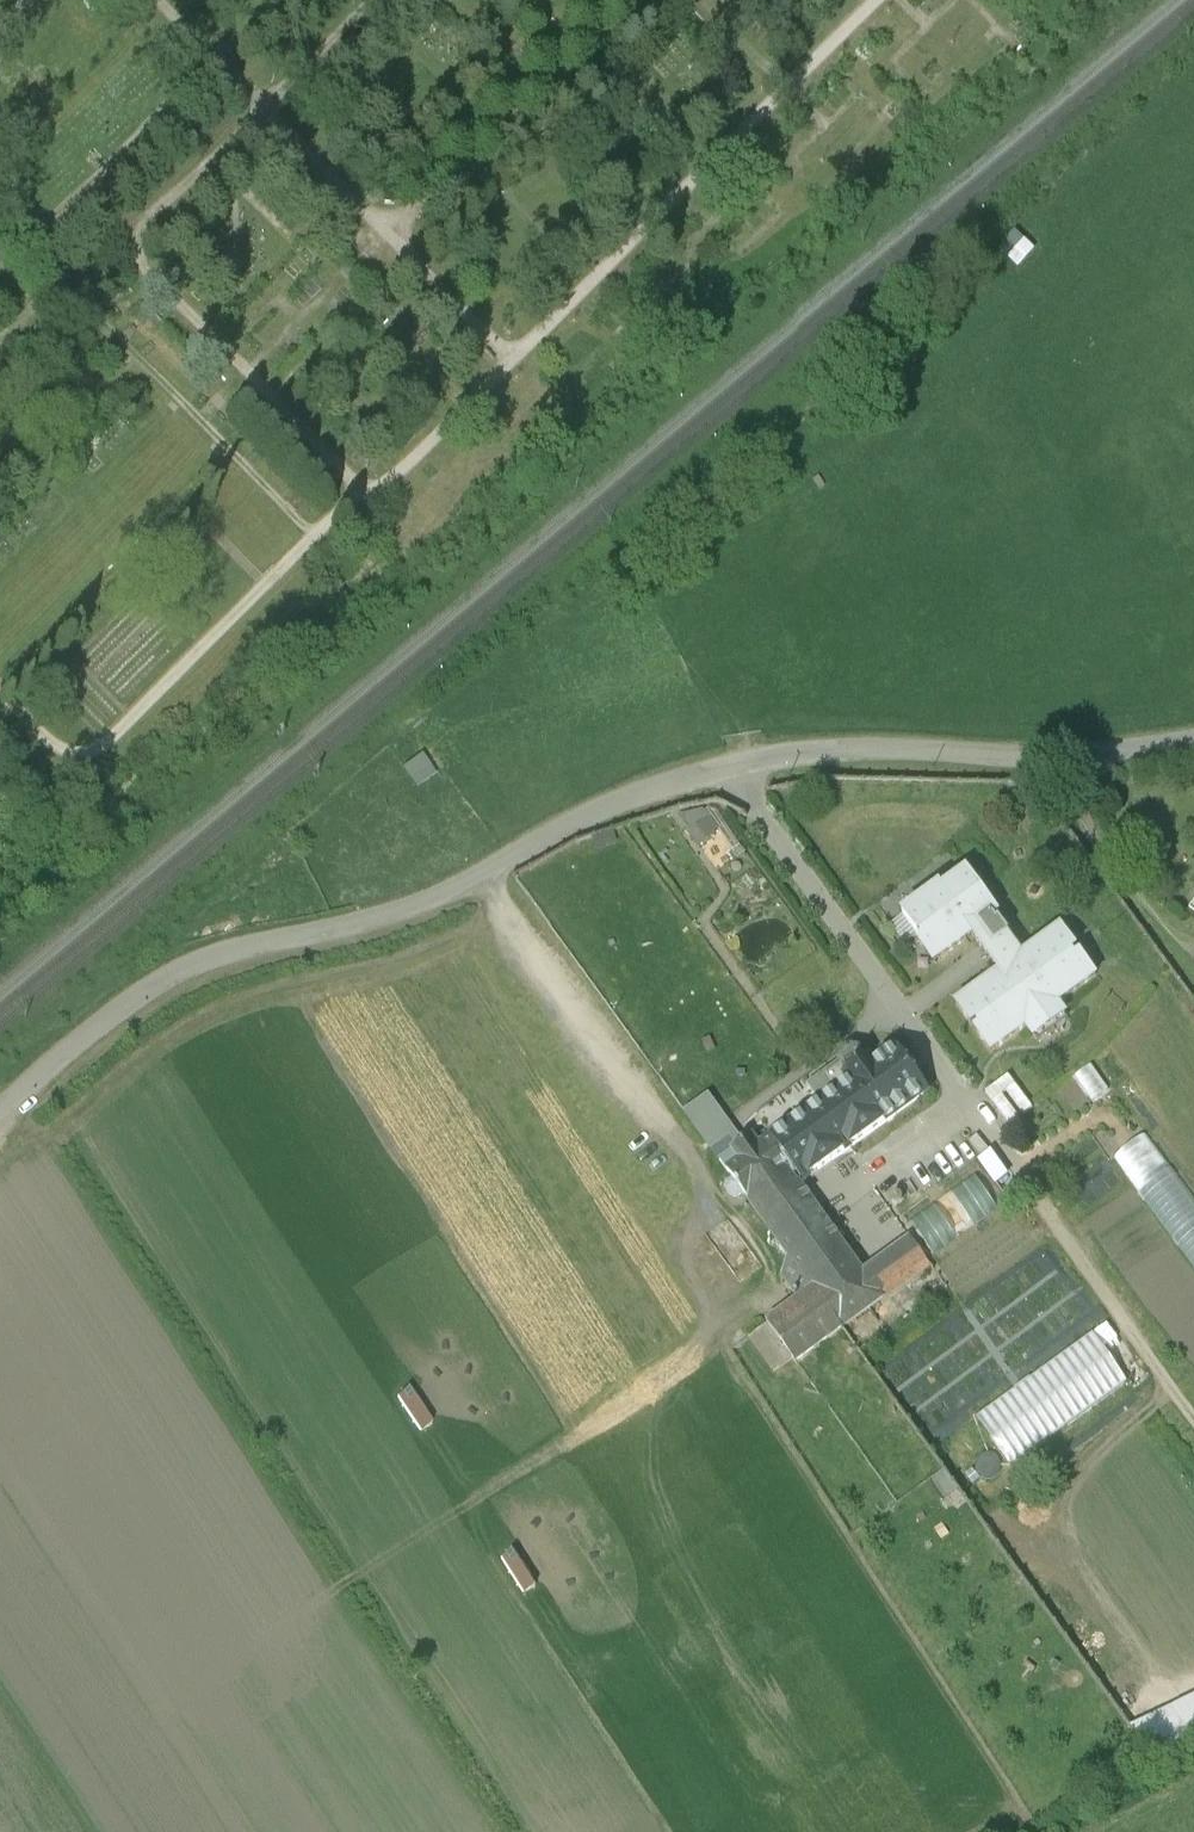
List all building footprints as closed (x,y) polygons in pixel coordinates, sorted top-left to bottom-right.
[(430,754),(409,764),(418,784),(439,774),(430,754)] [(721,829),(705,807),(676,815),(699,847),(721,829)] [(1058,1002),(1096,974),(1081,953),(1075,957),(1072,952),(1077,948),(1062,927),(1023,955),(1008,934),(1010,933),(1000,919),(998,920),(994,916),(999,912),(968,870),(943,888),(941,885),(903,912),(919,934),(921,932),(925,937),(918,942),(940,958),(967,939),(965,936),(971,932),(1000,972),(957,1004),(991,1051),(1026,1025),(1037,1040),(1069,1017),(1058,1002)] [(926,1091),(895,1048),(873,1065),(860,1048),(849,1046),(840,1053),(840,1064),(840,1065),(809,1088),(820,1104),(771,1139),(803,1181),(803,1182),(926,1091)] [(1109,1089),(1091,1065),(1075,1076),(1093,1101),(1109,1089)] [(1014,1122),(1039,1104),(1015,1070),(989,1088),(1014,1122)] [(684,1111),(721,1161),(745,1143),(709,1094),(684,1111)] [(1147,1133),(1114,1157),(1193,1266),(1193,1197),(1147,1133)] [(800,1183),(803,1181),(771,1139),(758,1148),(751,1139),(745,1143),(721,1161),(789,1255),(781,1274),(798,1298),(766,1322),(792,1358),(795,1361),(841,1327),(882,1297),(881,1296),(928,1262),(910,1237),(863,1271),(847,1250),(800,1183)] [(1010,1176),(992,1151),(979,1159),(997,1185),(1010,1176)] [(1010,1176),(997,1185),(1010,1202),(1022,1193),(1010,1176)] [(774,1371),(792,1358),(766,1322),(748,1335),(774,1371)] [(1130,1380),(1096,1331),(972,1418),(1006,1466),(1130,1380)]
